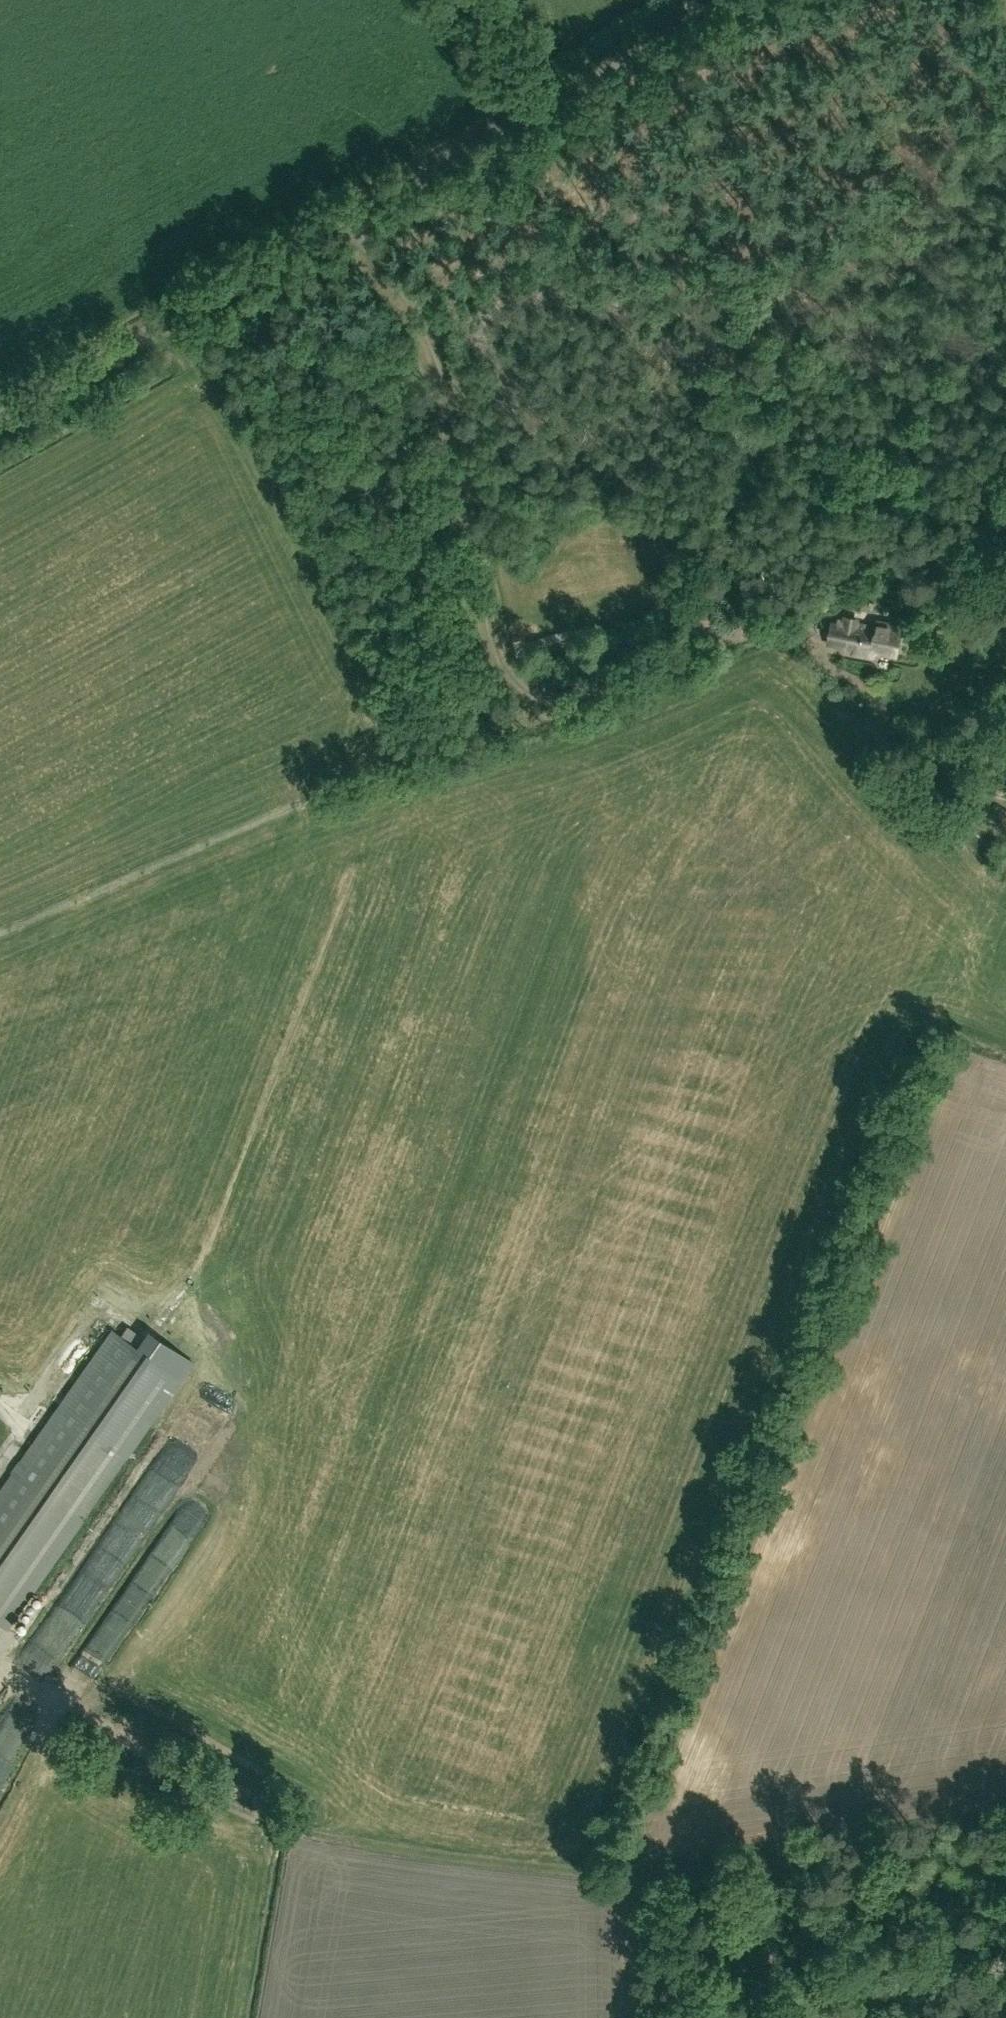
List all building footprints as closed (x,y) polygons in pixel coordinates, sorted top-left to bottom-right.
[(830,643),(847,647),(855,648),(854,653),(874,657),(876,647),(899,652),(904,629),(878,624),(878,629),(859,625),(860,620),(848,618),(847,623),(841,621),(840,626),(834,625),(830,643)] [(9,1625),(85,1517),(86,1517),(184,1379),(117,1331),(23,1463),(21,1461),(17,1468),(19,1470),(0,1497),(0,1618),(9,1625)] [(173,1531),(110,1626),(131,1640),(193,1544),(173,1531)]
